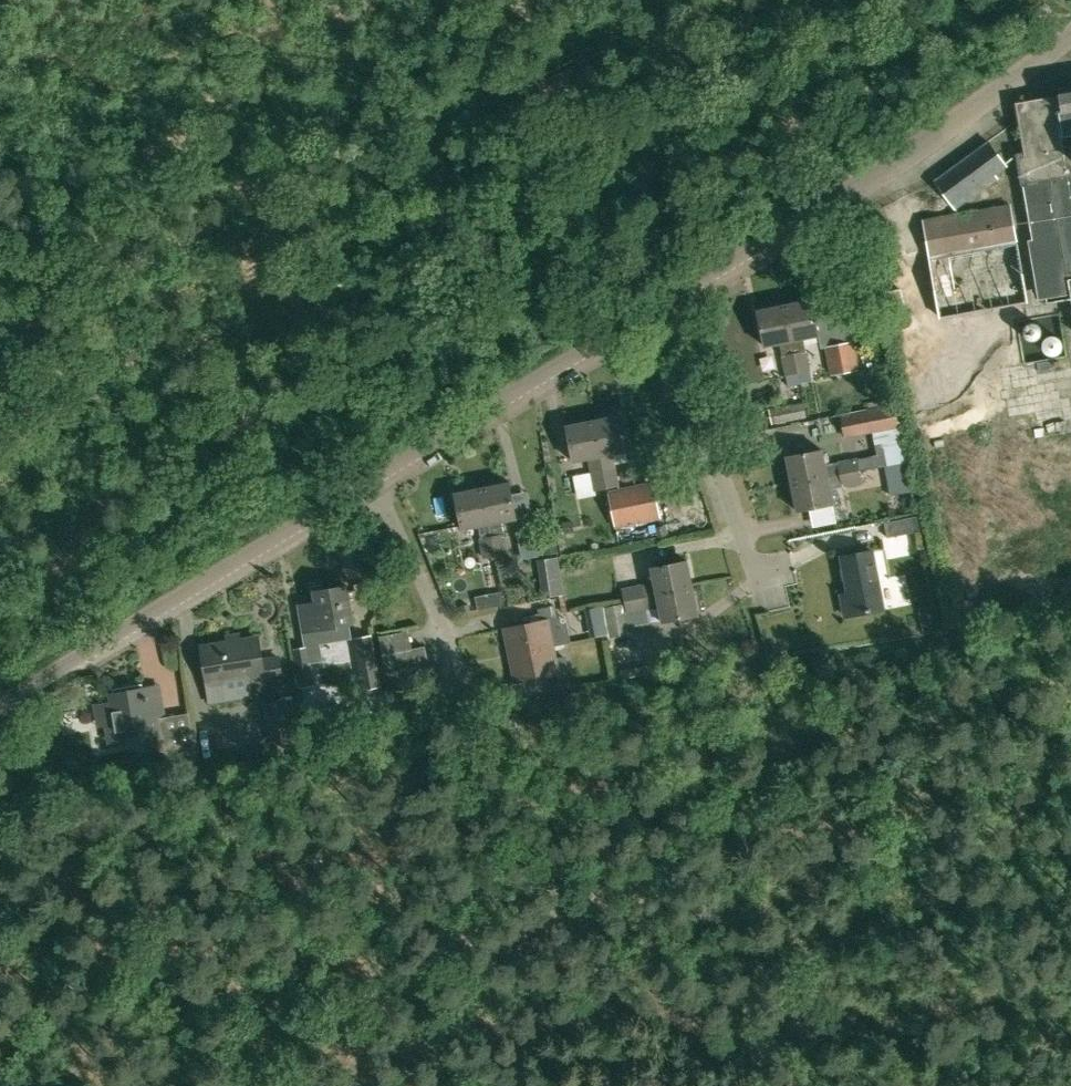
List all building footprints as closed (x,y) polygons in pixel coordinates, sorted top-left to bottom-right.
[(1059,88),(1060,93),(1016,101),(1025,153),(1018,154),(1033,237),(1029,238),(1039,297),(1046,296),(1048,302),(1070,298),(1070,85),(1059,88)] [(937,181),(956,208),(998,177),(996,173),(1007,165),(990,141),(937,181)] [(924,219),(941,316),(1029,300),(1011,203),(924,219)] [(813,299),(786,304),(799,372),(810,369),(804,338),(820,335),(813,299)] [(786,304),(759,309),(765,345),(781,342),(787,374),(799,372),(786,304)] [(1052,330),(1036,328),(1034,347),(1049,349),(1052,330)] [(1055,339),(1055,363),(1070,363),(1070,340),(1055,339)] [(854,342),(827,347),(832,374),(859,369),(854,342)] [(773,425),(808,417),(804,401),(769,407),(773,425)] [(895,404),(869,409),(870,415),(874,435),(876,444),(881,443),(885,465),(906,461),(895,404)] [(621,484),(614,453),(628,450),(620,414),(593,420),(607,487),(621,484)] [(874,435),(870,415),(838,421),(841,441),(874,435)] [(590,458),(592,470),(595,490),(607,487),(593,420),(566,426),(574,461),(590,458)] [(823,448),(787,455),(792,482),(859,469),(857,458),(840,461),(839,460),(825,463),(823,448)] [(906,461),(885,465),(890,492),(911,488),(906,461)] [(861,481),(859,469),(792,482),(797,509),(833,503),(830,487),(861,481)] [(508,551),(503,519),(517,516),(510,480),(483,486),(496,554),(508,551)] [(609,493),(615,524),(660,515),(654,485),(609,493)] [(482,537),(480,538),(484,557),(496,554),(483,486),(456,491),(463,527),(479,523),(482,537)] [(918,518),(886,524),(889,539),(921,533),(918,518)] [(573,531),(571,520),(563,522),(565,533),(573,531)] [(873,552),(843,557),(850,594),(842,595),(847,617),(884,610),(873,552)] [(626,600),(693,586),(688,558),(652,566),(655,582),(624,588),(626,600)] [(558,559),(534,563),(539,602),(563,599),(558,559)] [(316,601),(298,605),(305,647),(308,663),(324,660),(321,644),(353,638),(350,623),(354,622),(347,585),(314,591),(316,601)] [(629,611),(660,605),(663,620),(699,613),(693,586),(626,600),(629,611)] [(491,607),(503,604),(500,591),(488,594),(491,607)] [(610,637),(629,634),(623,603),(604,607),(610,637)] [(511,654),(555,644),(549,619),(558,617),(555,604),(539,607),(542,619),(505,628),(511,654)] [(405,630),(382,634),(387,668),(410,665),(405,630)] [(382,685),(373,633),(354,636),(363,689),(382,685)] [(259,635),(202,645),(208,680),(250,673),(252,685),(284,680),(279,653),(263,656),(259,635)] [(555,644),(511,654),(517,680),(554,671),(556,683),(572,680),(566,654),(558,656),(555,644)] [(315,684),(312,667),(299,670),(302,687),(315,684)] [(124,737),(132,744),(144,742),(149,733),(153,732),(157,754),(190,750),(186,713),(163,716),(159,690),(148,692),(146,685),(111,691),(116,722),(108,724),(110,739),(124,737)] [(264,703),(267,721),(272,745),(301,740),(296,697),(264,703)]
